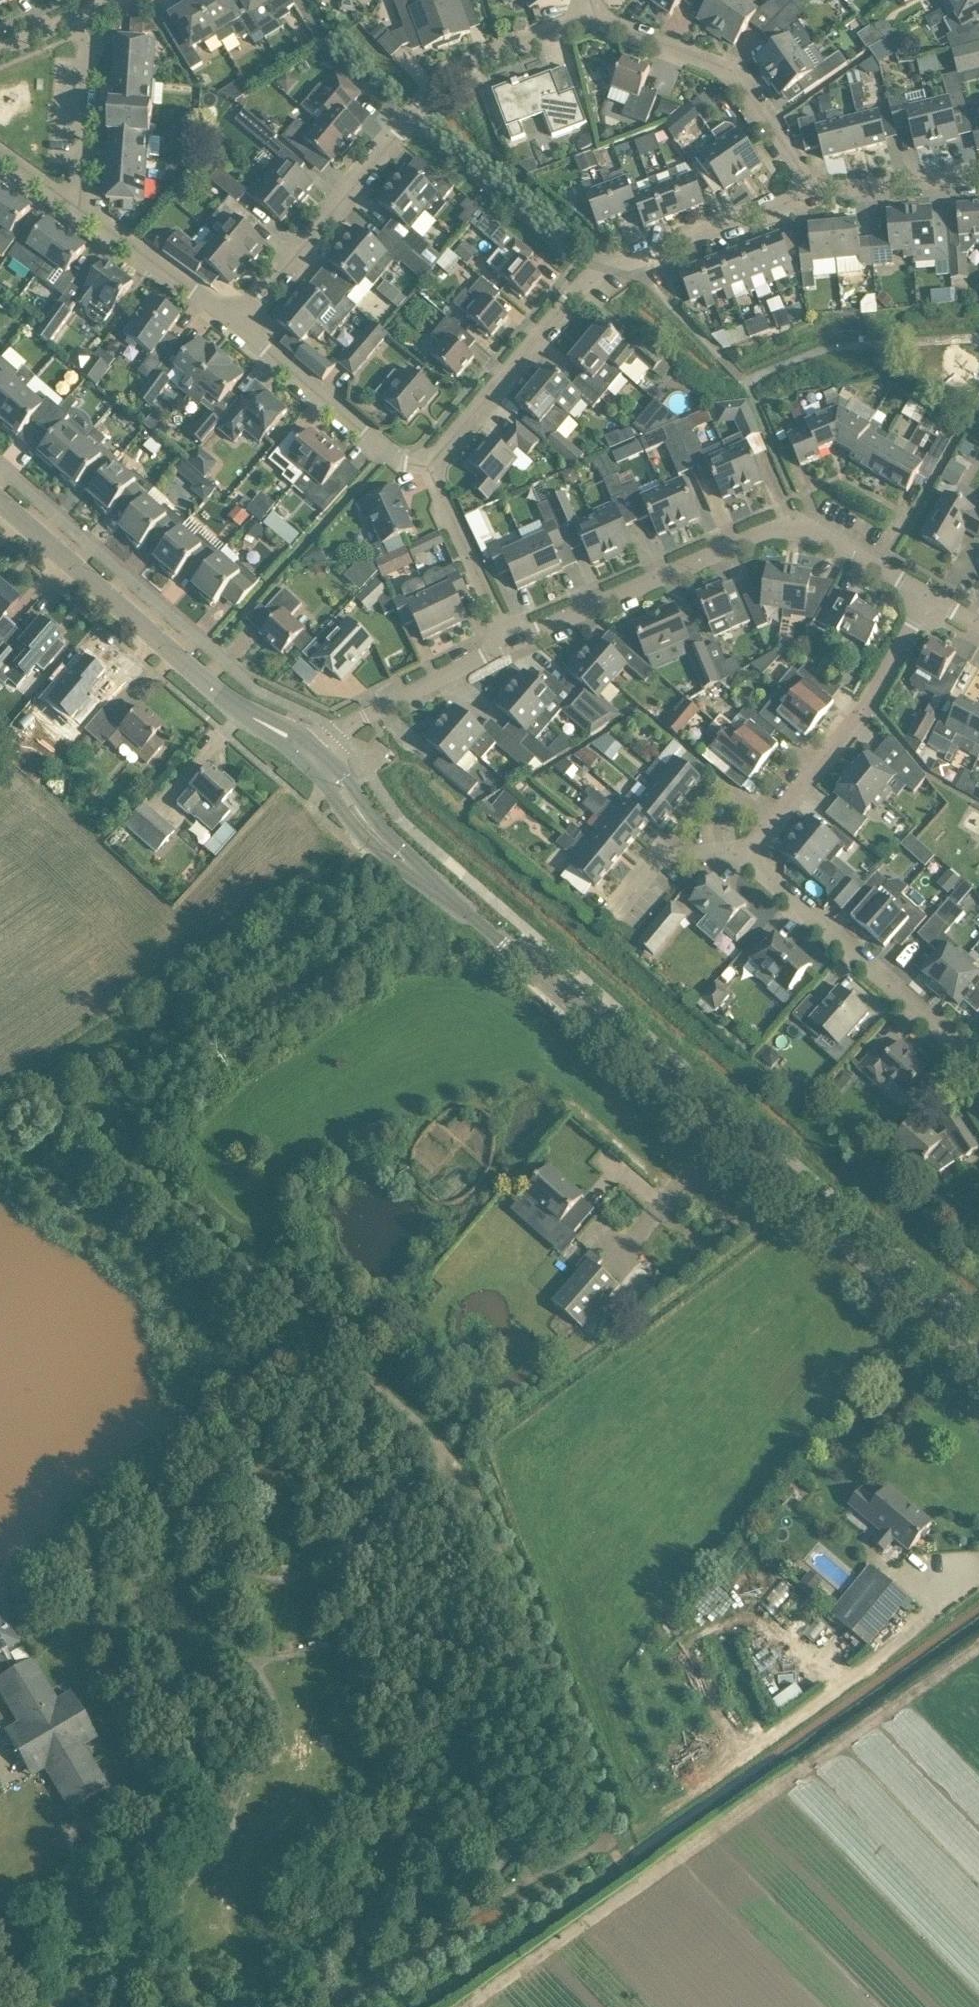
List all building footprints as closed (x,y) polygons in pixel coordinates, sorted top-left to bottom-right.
[(218,38),(217,35),(195,0),(183,7),(185,11),(173,18),(175,21),(184,35),(174,41),(192,71),(204,64),(194,49),(204,42),(206,45),(218,38)] [(253,18),(242,24),(240,20),(241,20),(231,5),(228,0),(195,0),(217,35),(218,38),(223,44),(235,37),(245,40),(250,36),(251,39),(262,32),(259,28),(253,18)] [(251,14),(253,18),(259,28),(277,16),(278,17),(295,6),(292,0),(242,0),(251,14)] [(414,0),(394,0),(406,30),(392,35),(404,48),(411,45),(412,48),(424,44),(426,50),(434,47),(439,50),(450,46),(434,2),(417,8),(414,0)] [(461,42),(463,36),(471,33),(469,27),(480,23),(473,5),(471,0),(440,0),(434,2),(450,46),(461,42)] [(531,11),(562,2),(562,0),(528,0),(531,11)] [(698,0),(656,0),(654,4),(671,17),(683,0),(693,7),(698,0)] [(711,4),(699,21),(717,33),(740,0),(705,0),(711,4)] [(735,45),(759,11),(743,0),(740,0),(717,33),(735,45)] [(771,5),(783,13),(793,2),(790,0),(774,0),(771,5)] [(946,9),(962,0),(941,0),(946,9)] [(946,9),(951,18),(945,22),(952,34),(948,36),(952,51),(971,46),(965,28),(973,24),(978,21),(978,20),(978,0),(962,0),(946,9)] [(769,78),(803,54),(791,37),(795,34),(792,29),(806,20),(793,2),(783,13),(765,32),(776,47),(756,61),(769,78)] [(161,33),(147,10),(145,11),(144,32),(161,33)] [(262,32),(251,39),(256,46),(266,39),(262,32)] [(117,57),(117,61),(154,63),(154,61),(154,60),(155,59),(156,41),(143,41),(132,40),(119,39),(117,57)] [(978,70),(978,44),(952,51),(958,74),(958,75),(978,70)] [(826,64),(814,46),(803,54),(769,78),(781,96),(799,84),(806,94),(848,65),(840,54),(826,64)] [(920,59),(921,73),(939,72),(938,57),(920,59)] [(617,72),(620,73),(613,89),(631,96),(623,116),(647,125),(658,95),(643,89),(651,69),(625,59),(623,63),(620,62),(617,72)] [(116,75),(116,82),(153,85),(153,78),(153,77),(154,63),(117,61),(116,75)] [(561,96),(552,73),(527,83),(528,85),(520,88),(518,82),(501,88),(496,98),(504,117),(508,128),(513,141),(525,136),(521,123),(528,110),(541,105),(554,137),(588,124),(582,110),(575,91),(561,96)] [(867,116),(864,106),(867,105),(860,74),(849,77),(856,108),(858,118),(866,149),(887,144),(879,113),(867,116)] [(950,101),(929,106),(938,145),(959,139),(953,117),(968,113),(958,75),(958,74),(943,78),(948,96),(950,101)] [(301,108),(319,122),(350,148),(358,139),(355,137),(362,129),(345,114),(361,95),(337,75),(320,95),(316,91),(301,108)] [(115,93),(114,105),(151,107),(152,95),(153,86),(153,85),(116,82),(115,92),(115,93)] [(830,88),(829,89),(830,96),(831,98),(840,96),(838,85),(833,87),(830,88)] [(929,106),(925,93),(907,97),(890,101),(896,131),(911,127),(917,150),(938,145),(929,106)] [(706,94),(695,102),(703,112),(714,104),(706,94)] [(110,128),(110,134),(112,134),(149,137),(151,137),(152,131),(153,113),(153,107),(151,107),(114,105),(112,104),(111,110),(110,128)] [(301,206),(310,196),(308,194),(315,185),(300,173),(305,167),(275,141),(278,138),(246,111),(237,123),(269,149),(281,160),(267,177),(301,206)] [(846,121),(843,111),(835,113),(845,155),(866,149),(858,118),(846,121)] [(190,113),(189,124),(199,124),(200,113),(190,113)] [(845,155),(835,113),(827,115),(830,125),(818,128),(815,118),(799,122),(806,152),(821,148),(824,160),(845,155)] [(673,117),(664,125),(674,139),(675,140),(686,132),(684,130),(673,117)] [(350,148),(319,122),(312,131),(299,120),(284,138),(308,158),(315,149),(332,164),(340,155),(342,157),(350,148)] [(198,138),(199,124),(189,124),(188,138),(198,138)] [(738,134),(734,127),(726,125),(713,135),(721,146),(743,178),(761,165),(739,133),(738,134)] [(663,132),(655,135),(659,144),(669,140),(664,133),(663,132)] [(111,146),(110,157),(147,159),(148,157),(160,158),(160,150),(160,149),(161,140),(149,139),(149,137),(112,134),(111,146)] [(743,178),(721,146),(694,166),(704,180),(714,174),(726,191),(743,178)] [(591,155),(580,160),(585,171),(595,167),(591,155)] [(110,164),(109,178),(146,180),(147,167),(147,166),(147,160),(147,159),(110,157),(110,164)] [(614,185),(610,174),(606,163),(598,166),(603,177),(606,188),(618,218),(638,210),(627,180),(614,185)] [(200,186),(208,176),(198,167),(190,178),(200,186)] [(231,197),(238,203),(248,192),(220,169),(211,180),(231,197)] [(437,197),(444,203),(455,189),(435,172),(425,184),(407,169),(392,186),(424,213),(437,197)] [(681,180),(677,170),(669,173),(685,213),(706,205),(698,187),(694,175),(681,180)] [(685,213),(673,183),(669,173),(650,181),(653,191),(665,221),(685,213)] [(301,206),(267,177),(266,178),(272,184),(265,193),(258,188),(250,197),(282,224),(290,215),(292,217),(301,206)] [(642,195),(638,185),(634,177),(627,180),(638,210),(645,229),(665,221),(653,191),(642,195)] [(109,181),(107,200),(125,201),(135,202),(144,202),(146,184),(146,181),(146,180),(109,178),(109,181)] [(594,192),(591,182),(583,185),(587,195),(586,195),(588,200),(594,215),(598,225),(618,218),(606,188),(594,192)] [(12,195),(6,190),(0,186),(0,212),(12,195)] [(413,230),(426,214),(392,186),(386,193),(378,203),(394,215),(397,218),(385,231),(401,245),(412,253),(414,255),(423,262),(425,260),(425,258),(426,256),(426,254),(426,252),(425,249),(423,247),(422,246),(426,241),(425,240),(421,236),(413,230)] [(4,259),(11,248),(23,232),(17,228),(31,209),(12,195),(0,212),(0,256),(4,259)] [(255,260),(264,250),(261,248),(266,243),(246,227),(254,217),(231,197),(217,213),(227,221),(227,230),(219,239),(249,263),(253,258),(255,260)] [(480,198),(475,204),(488,215),(494,209),(480,198)] [(588,200),(569,207),(583,219),(594,215),(588,200)] [(125,201),(125,211),(134,211),(135,202),(125,201)] [(968,278),(966,256),(969,256),(975,248),(975,245),(978,245),(978,205),(958,207),(959,229),(948,230),(948,233),(949,247),(951,262),(952,279),(968,278)] [(932,209),(910,211),(914,250),(914,259),(915,259),(915,265),(951,262),(949,247),(948,233),(934,234),(932,209)] [(914,259),(914,250),(910,211),(889,212),(891,238),(871,239),(874,268),(894,266),(894,255),(905,254),(905,260),(914,259)] [(860,240),(858,219),(834,222),(838,263),(839,263),(840,275),(862,272),(862,269),(874,268),(871,239),(860,240)] [(37,278),(37,277),(67,235),(49,221),(37,238),(28,231),(9,258),(37,278)] [(809,224),(811,246),(800,247),(800,253),(801,259),(802,266),(803,275),(804,275),(815,274),(814,266),(838,263),(834,222),(809,224)] [(400,267),(412,253),(401,245),(385,231),(375,244),(356,229),(342,245),(373,271),(382,279),(396,263),(400,267)] [(181,233),(174,243),(163,237),(156,248),(196,277),(205,266),(208,266),(231,285),(236,279),(238,280),(247,270),(244,268),(249,263),(219,239),(212,248),(201,249),(181,233)] [(68,274),(86,249),(67,235),(37,277),(64,297),(77,280),(68,274)] [(776,282),(788,278),(796,275),(792,265),(781,235),(761,242),(776,282)] [(534,255),(516,239),(504,254),(500,251),(488,265),(526,298),(543,278),(527,264),(534,255)] [(756,290),(768,285),(776,282),(761,242),(740,250),(752,280),(756,290)] [(328,262),(330,264),(344,276),(333,289),(347,301),(356,308),(357,309),(359,307),(375,288),(382,279),(373,271),(342,245),(328,262)] [(756,290),(752,280),(740,250),(721,257),(732,287),(744,283),(748,293),(756,290)] [(736,298),(732,287),(721,257),(701,265),(712,295),(724,290),(728,301),(736,298)] [(101,325),(105,324),(112,313),(134,283),(106,263),(86,291),(78,303),(87,310),(87,315),(90,319),(97,325),(101,325)] [(712,295),(701,265),(680,273),(692,303),(704,298),(708,308),(716,305),(712,295)] [(501,294),(486,282),(482,279),(470,294),(467,291),(455,305),(469,316),(468,317),(492,338),(509,318),(493,304),(501,294)] [(347,301),(333,289),(323,300),(307,287),(293,305),(326,333),(332,338),(356,308),(347,301)] [(152,382),(175,350),(164,341),(181,317),(153,297),(125,336),(152,355),(139,373),(152,382)] [(765,304),(768,314),(785,310),(782,299),(765,304)] [(50,346),(73,313),(60,304),(37,336),(50,346)] [(320,341),(326,333),(293,305),(278,323),(302,343),(310,333),(320,341)] [(33,313),(30,318),(30,328),(36,332),(44,321),(33,313)] [(746,324),(751,340),(771,333),(766,317),(746,324)] [(788,317),(776,322),(777,326),(781,336),(794,330),(788,317)] [(458,378),(475,358),(467,352),(476,342),(449,318),(433,337),(443,346),(433,358),(458,378)] [(368,360),(388,336),(375,324),(354,348),(368,360)] [(622,341),(602,324),(597,330),(594,328),(583,340),(586,343),(621,372),(627,365),(630,367),(633,367),(639,360),(654,372),(657,369),(663,374),(668,368),(663,363),(628,333),(622,341)] [(726,331),(713,336),(726,350),(732,347),(731,345),(727,333),(726,331)] [(211,351),(200,342),(201,341),(200,340),(185,358),(175,350),(152,382),(140,398),(152,407),(171,381),(180,389),(190,397),(223,357),(213,349),(211,351)] [(602,400),(624,374),(621,372),(586,343),(570,361),(584,373),(579,380),(602,400)] [(324,381),(334,369),(307,346),(297,358),(324,381)] [(243,377),(232,368),(234,366),(223,357),(190,397),(201,406),(209,396),(221,405),(232,392),(244,377),(243,376),(243,377)] [(2,360),(0,363),(0,418),(1,420),(36,379),(24,369),(19,375),(2,360)] [(573,387),(564,381),(549,368),(533,386),(569,416),(582,400),(594,410),(602,400),(579,380),(573,387)] [(428,404),(438,393),(411,370),(403,379),(396,373),(386,385),(393,391),(384,401),(387,404),(387,408),(394,414),(398,413),(409,422),(426,402),(428,404)] [(43,430),(60,411),(66,404),(36,379),(1,420),(6,423),(4,426),(18,438),(33,421),(43,430)] [(575,468),(585,456),(558,434),(572,418),(569,416),(533,386),(517,405),(530,416),(523,424),(575,468)] [(272,400),(265,395),(254,409),(245,401),(220,431),(236,443),(246,431),(261,444),(268,436),(269,437),(276,430),(274,428),(288,411),(273,399),(272,400)] [(820,452),(837,445),(841,399),(840,398),(827,404),(831,413),(807,423),(820,452)] [(841,399),(837,445),(854,455),(870,427),(848,414),(853,406),(841,399)] [(647,437),(674,425),(680,422),(656,402),(635,427),(647,437)] [(798,403),(789,406),(796,421),(805,417),(798,403)] [(77,426),(64,415),(70,408),(66,404),(60,411),(43,430),(53,439),(38,456),(53,468),(55,466),(59,470),(84,442),(94,430),(91,427),(86,425),(81,424),(77,426)] [(760,434),(747,404),(719,407),(721,424),(737,423),(742,437),(724,444),(728,454),(744,491),(764,482),(748,446),(746,440),(760,434)] [(687,453),(702,447),(702,446),(696,431),(695,429),(712,421),(707,411),(690,419),(690,418),(680,422),(674,425),(694,469),(694,468),(687,453)] [(203,444),(221,423),(210,413),(192,435),(203,444)] [(822,458),(820,452),(807,423),(805,417),(796,421),(796,422),(801,432),(789,437),(801,467),(822,458)] [(869,470),(886,443),(876,437),(881,427),(873,423),(870,427),(854,455),(851,460),(869,470)] [(536,450),(541,445),(533,438),(518,425),(507,438),(500,446),(493,440),(482,453),(479,451),(466,466),(482,479),(474,487),(486,498),(499,482),(517,461),(515,459),(521,451),(529,458),(533,458),(536,455),(536,450)] [(674,425),(647,437),(641,439),(647,452),(666,444),(680,475),(694,469),(674,425)] [(621,434),(625,444),(636,439),(632,429),(621,434)] [(84,442),(59,470),(64,474),(62,476),(76,489),(91,472),(101,480),(115,464),(115,465),(118,461),(101,447),(107,441),(94,430),(84,442)] [(320,438),(311,431),(298,446),(291,440),(295,435),(293,434),(280,449),(270,461),(287,475),(284,478),(294,487),(331,443),(322,436),(320,438)] [(887,481),(904,454),(894,448),(900,438),(891,433),(886,443),(869,470),(887,481)] [(920,433),(913,445),(919,449),(920,450),(927,437),(920,433)] [(326,513),(348,488),(334,476),(347,460),(338,453),(340,451),(331,443),(294,487),(305,495),(326,513)] [(913,458),(919,449),(913,445),(910,444),(904,454),(887,481),(908,493),(924,465),(913,458)] [(725,456),(721,445),(704,453),(709,463),(708,463),(724,499),(744,491),(728,454),(725,456)] [(200,449),(188,463),(200,473),(212,459),(200,449)] [(140,468),(125,454),(118,461),(115,465),(115,464),(101,480),(89,494),(98,501),(96,503),(107,516),(111,513),(121,501),(134,513),(121,528),(155,490),(135,472),(140,468)] [(600,471),(604,481),(616,476),(608,456),(593,461),(596,470),(599,469),(600,471)] [(182,460),(174,469),(184,477),(191,468),(182,460)] [(952,460),(942,478),(955,486),(966,468),(952,460)] [(633,547),(625,528),(637,522),(622,487),(623,487),(617,475),(616,476),(604,481),(614,504),(594,512),(597,520),(613,556),(633,547)] [(208,476),(191,479),(194,496),(211,493),(208,476)] [(644,500),(636,481),(623,487),(622,487),(637,522),(651,517),(659,536),(679,527),(663,491),(644,500)] [(679,527),(699,519),(691,500),(683,482),(663,491),(679,527)] [(414,532),(401,505),(405,503),(398,488),(359,506),(366,521),(371,518),(384,545),(414,532)] [(156,559),(187,524),(166,506),(169,502),(155,490),(121,528),(129,535),(127,537),(139,550),(143,547),(152,536),(166,547),(156,558),(156,559)] [(563,529),(578,523),(565,493),(550,500),(563,529)] [(976,513),(977,511),(966,504),(949,494),(922,538),(952,555),(961,539),(960,539),(965,529),(978,537),(978,515),(976,513)] [(246,510),(246,511),(262,524),(268,516),(268,515),(254,503),(253,502),(246,510)] [(238,506),(230,515),(242,526),(250,517),(238,506)] [(478,545),(493,542),(484,510),(469,514),(478,545)] [(274,514),(265,525),(292,546),(300,536),(274,514)] [(593,565),(613,556),(597,520),(577,528),(585,546),(593,565)] [(246,530),(244,533),(258,539),(260,536),(264,530),(253,521),(246,530)] [(196,542),(182,530),(187,525),(187,524),(156,559),(164,566),(162,568),(173,581),(177,578),(187,566),(200,578),(194,585),(195,586),(222,555),(201,536),(196,542)] [(565,547),(555,524),(544,529),(546,535),(525,544),(541,581),(564,571),(555,551),(565,547)] [(503,554),(498,540),(486,545),(499,576),(510,571),(519,591),(541,581),(525,544),(503,554)] [(239,558),(228,549),(222,555),(195,586),(203,592),(201,594),(212,608),(216,604),(226,593),(240,605),(261,582),(239,563),(239,558)] [(470,596),(456,566),(445,571),(436,570),(428,574),(424,581),(447,631),(469,620),(460,601),(470,596)] [(784,610),(790,571),(769,567),(763,606),(784,610)] [(809,619),(822,597),(809,595),(811,579),(812,574),(799,572),(790,571),(784,610),(783,619),(792,620),(792,617),(809,619)] [(369,589),(381,602),(390,594),(378,581),(369,589)] [(447,631),(424,581),(420,581),(417,581),(415,582),(408,585),(405,587),(403,592),(405,596),(393,602),(405,626),(415,622),(424,641),(447,631)] [(19,602),(0,586),(0,623),(19,602)] [(751,623),(749,619),(741,601),(731,605),(723,588),(722,586),(698,596),(699,600),(697,601),(701,611),(704,609),(706,614),(710,625),(716,639),(732,633),(731,631),(751,623)] [(881,617),(858,603),(859,601),(839,589),(839,591),(844,594),(831,616),(827,614),(821,624),(839,635),(841,631),(868,646),(863,655),(864,655),(878,631),(874,629),(881,617)] [(304,655),(316,642),(291,619),(303,606),(300,603),(286,590),(267,610),(277,620),(262,636),(283,655),(293,644),(304,655)] [(648,657),(688,639),(674,606),(659,613),(660,615),(635,626),(648,657)] [(758,630),(769,625),(762,610),(751,615),(758,630)] [(11,664),(14,660),(12,659),(8,656),(18,645),(27,652),(15,667),(15,668),(26,677),(35,667),(43,673),(65,648),(57,641),(60,638),(51,631),(55,626),(45,617),(41,622),(39,620),(26,636),(25,637),(14,628),(0,644),(0,676),(11,664)] [(374,643),(349,620),(343,627),(336,620),(316,642),(304,655),(323,673),(328,668),(342,681),(355,667),(353,666),(374,643)] [(618,658),(597,640),(583,656),(615,684),(629,668),(646,683),(656,673),(642,660),(627,647),(618,658)] [(922,663),(918,670),(919,670),(934,679),(927,691),(933,694),(944,700),(947,702),(959,682),(946,674),(956,657),(957,655),(953,653),(948,650),(934,642),(932,646),(929,645),(924,653),(927,654),(926,655),(924,654),(919,662),(922,663)] [(720,684),(715,672),(713,668),(704,646),(687,652),(704,691),(720,684)] [(589,691),(580,701),(609,727),(623,718),(602,698),(611,689),(615,684),(583,656),(568,673),(589,691)] [(57,690),(47,701),(79,728),(100,704),(88,694),(104,675),(84,659),(71,674),(62,666),(48,683),(57,690)] [(303,659),(293,669),(310,685),(320,675),(303,659)] [(715,672),(720,684),(743,671),(737,659),(726,663),(713,668),(715,672)] [(836,685),(805,668),(799,674),(793,669),(778,688),(782,691),(792,699),(820,722),(834,705),(826,698),(836,685)] [(511,689),(541,715),(555,699),(525,673),(516,683),(511,689)] [(737,675),(727,686),(735,692),(744,681),(737,675)] [(544,766),(557,758),(537,741),(552,725),(541,715),(511,689),(497,706),(530,735),(521,746),(544,766)] [(609,727),(580,701),(577,699),(564,713),(592,738),(606,729),(609,727)] [(805,738),(806,739),(820,722),(792,699),(781,712),(771,704),(761,717),(783,735),(790,726),(805,738)] [(965,738),(978,712),(978,709),(961,700),(952,717),(946,728),(957,734),(952,744),(960,748),(965,738)] [(680,738),(700,713),(687,702),(666,726),(680,738)] [(163,728),(140,707),(125,725),(115,717),(99,735),(116,750),(122,743),(147,765),(162,748),(153,739),(163,728)] [(783,735),(761,717),(749,707),(740,717),(750,725),(743,734),(721,716),(716,724),(737,741),(765,764),(779,747),(767,737),(773,729),(782,736),(783,735)] [(482,760),(496,743),(455,708),(441,724),(471,750),(482,760)] [(965,738),(976,744),(971,754),(978,758),(978,712),(965,738)] [(921,714),(908,737),(909,737),(923,745),(930,734),(935,723),(936,722),(925,716),(921,714)] [(469,796),(479,784),(467,774),(478,761),(469,753),(471,750),(441,724),(427,740),(460,770),(451,780),(469,796)] [(751,781),(765,764),(737,741),(716,724),(715,724),(724,731),(718,737),(722,740),(713,751),(751,781)] [(938,725),(933,735),(934,736),(941,739),(946,728),(938,725)] [(544,766),(521,746),(508,735),(498,746),(530,774),(544,766)] [(608,735),(592,744),(605,755),(616,742),(608,735)] [(587,747),(575,755),(592,769),(600,758),(587,748),(587,747)] [(927,779),(919,769),(906,754),(891,772),(869,754),(859,766),(855,762),(848,770),(885,801),(892,792),(887,789),(896,778),(915,793),(927,779)] [(701,779),(686,766),(676,758),(668,767),(660,760),(653,768),(687,796),(701,779)] [(561,764),(555,767),(566,776),(574,767),(567,760),(561,764)] [(221,779),(209,768),(191,789),(177,805),(211,835),(230,813),(221,805),(234,790),(231,788),(234,784),(224,775),(221,779)] [(674,812),(687,796),(653,768),(647,775),(656,782),(648,791),(674,812)] [(878,809),(885,801),(848,770),(841,779),(845,783),(836,794),(857,811),(843,828),(855,837),(868,821),(864,817),(873,806),(878,809)] [(498,792),(500,804),(488,806),(491,824),(523,819),(518,789),(498,792)] [(591,800),(603,810),(637,838),(650,822),(625,801),(618,809),(610,802),(600,794),(593,789),(586,796),(591,800)] [(674,812),(648,791),(641,800),(632,793),(627,800),(626,800),(625,801),(650,822),(660,829),(674,812)] [(624,854),(637,838),(603,810),(591,800),(584,808),(594,816),(588,824),(598,833),(624,854)] [(156,852),(175,831),(145,805),(126,826),(156,852)] [(829,835),(808,819),(795,835),(831,865),(844,849),(848,853),(856,844),(835,827),(829,835)] [(573,826),(566,834),(576,843),(582,835),(583,834),(573,826)] [(624,854),(598,833),(591,842),(582,835),(576,843),(610,871),(624,854)] [(840,872),(831,865),(795,835),(781,852),(811,877),(818,869),(833,881),(840,872)] [(596,888),(610,871),(576,843),(570,850),(579,857),(571,867),(581,875),(596,888)] [(888,884),(878,874),(861,892),(861,891),(851,903),(860,911),(852,919),(869,933),(893,906),(908,889),(899,882),(888,884)] [(739,942),(756,922),(743,910),(747,906),(714,877),(691,903),(708,917),(699,927),(716,942),(723,934),(726,931),(739,942)] [(843,911),(851,903),(861,891),(847,879),(842,884),(829,899),(843,911)] [(916,932),(927,919),(902,897),(909,890),(908,889),(893,906),(869,933),(885,948),(907,924),(916,932)] [(950,899),(931,921),(918,936),(938,953),(921,972),(932,982),(928,986),(936,993),(968,957),(945,937),(965,913),(950,899)] [(654,956),(671,935),(686,917),(672,906),(640,944),(654,956)] [(789,992),(791,989),(813,964),(798,951),(796,953),(775,934),(752,960),(763,970),(756,977),(769,989),(767,991),(784,1006),(793,996),(789,992)] [(936,993),(944,1001),(948,996),(960,1006),(964,1001),(978,1014),(978,1013),(978,975),(972,969),(976,965),(968,957),(936,993)] [(717,1013),(731,996),(716,983),(702,999),(714,1010),(717,1013)] [(869,1014),(840,988),(823,1007),(811,996),(793,1016),(821,1040),(829,1030),(844,1043),(869,1014)] [(710,1015),(714,1010),(702,1000),(698,1005),(710,1015)] [(915,1059),(917,1057),(901,1042),(888,1058),(877,1048),(858,1069),(875,1085),(884,1075),(906,1094),(927,1070),(915,1059)] [(766,1055),(763,1059),(774,1069),(777,1065),(777,1056),(771,1051),(766,1055)] [(977,1148),(966,1131),(956,1116),(944,1124),(949,1131),(937,1139),(915,1119),(894,1144),(921,1168),(927,1162),(940,1174),(966,1156),(966,1157),(978,1150),(977,1148)] [(881,1154),(889,1146),(883,1140),(875,1148),(881,1154)] [(582,1226),(569,1215),(584,1197),(550,1167),(526,1194),(561,1224),(562,1223),(575,1234),(582,1226)] [(407,1181),(414,1176),(408,1168),(401,1174),(407,1181)] [(583,1328),(606,1301),(619,1286),(598,1267),(603,1261),(591,1251),(578,1266),(577,1268),(580,1270),(552,1302),(555,1304),(583,1328)] [(872,1524),(885,1531),(875,1540),(885,1551),(895,1540),(910,1551),(932,1524),(885,1490),(872,1503),(885,1510),(872,1524)] [(872,1566),(831,1616),(868,1647),(904,1604),(911,1609),(916,1603),(909,1597),(872,1566)] [(813,1597),(825,1582),(811,1571),(799,1586),(813,1597)] [(813,1618),(817,1614),(804,1601),(799,1606),(813,1618)] [(10,1631),(0,1613),(0,1660),(19,1645),(19,1644),(18,1644),(10,1631)] [(19,1645),(0,1660),(0,1691),(20,1724),(5,1733),(10,1741),(26,1768),(30,1776),(39,1772),(45,1768),(71,1810),(107,1788),(92,1763),(82,1746),(97,1737),(71,1694),(56,1702),(31,1660),(29,1661),(19,1645)] [(781,1713),(805,1696),(797,1685),(773,1703),(781,1713)]
